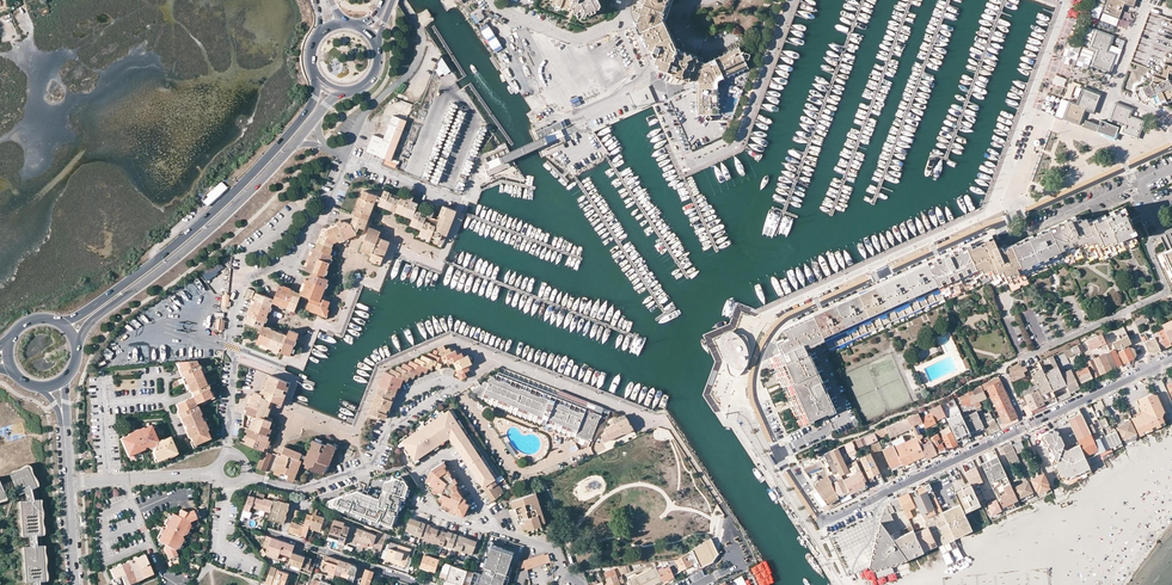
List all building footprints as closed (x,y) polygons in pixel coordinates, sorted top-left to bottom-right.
[(553,1),(552,4),(555,5),(554,8),(559,10),(560,7),(568,10),(570,7),(574,8),(572,12),(577,14),(576,16),(580,18),(581,15),(585,16),(585,14),(589,12),(595,9),(601,7),(598,0),(553,0),(553,1)] [(645,5),(668,13),(670,8),(672,0),(647,0),(645,5)] [(1105,11),(1119,16),(1124,2),(1133,5),(1135,0),(1109,0),(1105,11)] [(639,21),(642,29),(665,20),(666,19),(668,13),(645,5),(642,13),(639,21)] [(1153,67),(1160,70),(1163,62),(1167,53),(1170,54),(1171,50),(1171,20),(1171,19),(1149,11),(1130,61),(1151,70),(1153,67)] [(653,53),(656,59),(657,56),(661,57),(659,63),(658,65),(658,66),(659,67),(673,72),(692,79),(695,80),(703,60),(704,58),(675,47),(676,45),(665,20),(642,29),(653,53)] [(1096,32),(1094,38),(1101,41),(1104,34),(1096,32)] [(1104,34),(1101,41),(1109,44),(1111,37),(1104,34)] [(610,35),(588,44),(604,86),(626,78),(610,35)] [(1094,38),(1091,46),(1098,49),(1106,52),(1109,44),(1101,41),(1094,38)] [(695,93),(696,114),(706,114),(709,114),(720,113),(719,81),(748,68),(744,58),(743,56),(738,46),(706,61),(703,60),(695,80),(695,82),(695,83),(695,88),(695,89),(695,93)] [(1100,68),(1106,52),(1098,49),(1097,49),(1092,65),(1100,68)] [(1163,62),(1171,65),(1171,50),(1170,54),(1167,53),(1163,62)] [(1106,52),(1100,68),(1108,71),(1114,55),(1106,52)] [(438,63),(444,73),(448,70),(441,61),(438,63)] [(1151,70),(1150,73),(1148,72),(1146,77),(1143,76),(1141,81),(1139,81),(1134,83),(1133,86),(1134,86),(1133,88),(1137,96),(1145,99),(1148,98),(1149,100),(1150,101),(1161,105),(1160,102),(1170,97),(1171,99),(1171,98),(1171,65),(1163,62),(1160,70),(1153,67),(1151,70)] [(649,94),(646,88),(630,95),(636,108),(649,102),(646,96),(649,94)] [(1083,89),(1077,105),(1084,108),(1086,101),(1096,105),(1099,95),(1083,89)] [(1064,118),(1065,117),(1070,102),(1062,99),(1056,115),(1064,118)] [(1086,101),(1084,108),(1093,111),(1096,105),(1086,101)] [(1070,102),(1065,117),(1079,122),(1084,108),(1077,105),(1070,102)] [(1116,104),(1110,119),(1124,125),(1122,131),(1136,137),(1142,122),(1127,117),(1130,109),(1116,104)] [(373,134),(367,151),(391,160),(407,120),(393,114),(384,138),(373,134)] [(1083,126),(1096,130),(1098,125),(1085,120),(1083,126)] [(1118,127),(1100,120),(1098,125),(1096,130),(1101,132),(1110,136),(1113,136),(1115,136),(1116,132),(1118,127)] [(561,129),(563,128),(560,121),(548,127),(547,124),(542,127),(543,129),(542,130),(541,127),(535,130),(539,139),(540,142),(542,146),(544,151),(566,141),(561,129)] [(1110,136),(1101,132),(1100,135),(1116,140),(1119,133),(1116,132),(1115,136),(1113,136),(1110,136)] [(506,157),(508,161),(542,146),(540,142),(539,139),(505,154),(506,157)] [(485,170),(486,171),(508,161),(506,157),(505,154),(504,152),(502,149),(481,159),(484,166),(484,167),(485,170)] [(1026,176),(1031,161),(1019,157),(1014,171),(1026,176)] [(486,171),(488,176),(511,166),(508,161),(486,171)] [(312,173),(315,176),(323,168),(319,165),(312,173)] [(208,206),(228,188),(222,181),(202,199),(208,206)] [(381,197),(378,205),(384,207),(396,212),(407,216),(412,218),(410,225),(416,227),(421,229),(419,235),(425,237),(431,240),(434,241),(436,244),(440,243),(443,244),(456,211),(443,206),(439,216),(440,216),(434,231),(428,228),(431,222),(425,220),(426,218),(422,216),(424,213),(416,210),(418,203),(412,201),(414,196),(409,195),(407,200),(406,203),(389,196),(390,193),(390,192),(384,190),(381,197)] [(317,242),(315,249),(330,254),(333,249),(331,248),(334,243),(339,241),(340,242),(345,240),(351,237),(356,235),(356,234),(355,232),(357,232),(359,227),(360,224),(365,226),(374,203),(377,196),(369,192),(366,200),(363,199),(359,210),(354,221),(353,225),(350,224),(345,221),(342,222),(343,226),(339,228),(338,225),(327,230),(327,232),(325,233),(326,235),(324,235),(323,237),(320,243),(317,242)] [(389,196),(406,203),(407,200),(390,193),(389,196)] [(354,221),(359,210),(356,209),(350,224),(353,225),(354,221)] [(1093,222),(1107,254),(1137,240),(1123,209),(1106,217),(1107,220),(1103,221),(1102,218),(1093,222)] [(424,213),(422,216),(426,218),(425,220),(431,222),(428,228),(434,231),(437,219),(432,217),(432,218),(427,216),(428,214),(424,213)] [(1050,229),(1063,258),(1067,256),(1069,259),(1081,253),(1086,251),(1088,257),(1097,253),(1099,257),(1107,254),(1093,222),(1092,220),(1088,222),(1087,220),(1083,222),(1082,220),(1077,222),(1075,218),(1071,220),(1069,221),(1067,221),(1050,229)] [(363,243),(361,249),(367,251),(366,253),(371,255),(369,260),(380,265),(388,244),(389,242),(385,240),(378,237),(380,232),(369,228),(368,231),(363,243)] [(1012,246),(1025,276),(1063,259),(1063,258),(1050,229),(1032,237),(1012,246)] [(980,276),(983,283),(991,279),(994,285),(1002,281),(1001,278),(1005,276),(1007,279),(1012,290),(1029,283),(1027,278),(1025,276),(1012,246),(1003,250),(1003,248),(998,250),(997,248),(993,238),(990,239),(984,242),(976,245),(975,243),(967,247),(980,276)] [(305,279),(299,293),(310,298),(310,300),(306,309),(326,317),(329,309),(327,309),(330,301),(321,298),(326,287),(328,279),(324,278),(327,270),(330,263),(333,255),(330,254),(315,249),(312,247),(303,269),(311,273),(309,280),(305,279)] [(928,264),(941,294),(946,292),(947,294),(951,293),(950,290),(954,288),(956,290),(959,289),(957,283),(955,278),(959,276),(962,282),(964,287),(968,285),(966,282),(971,280),(973,283),(976,281),(975,278),(980,276),(967,247),(947,256),(928,264)] [(1171,286),(1171,251),(1159,257),(1171,286)] [(824,340),(828,349),(943,297),(941,294),(928,264),(917,269),(813,316),(824,340)] [(256,292),(245,322),(258,327),(262,329),(262,330),(261,332),(257,344),(260,345),(261,343),(269,346),(268,348),(279,353),(281,348),(282,348),(281,352),(290,355),(299,333),(290,330),(287,335),(285,334),(264,326),(273,302),(295,311),(298,302),(299,299),(300,297),(297,295),(298,293),(294,291),(295,291),(291,289),(279,285),(275,296),(275,297),(274,299),(269,297),(256,292)] [(224,308),(228,306),(229,296),(226,293),(222,295),(221,306),(224,308)] [(771,357),(784,386),(802,424),(825,414),(834,410),(816,372),(806,349),(824,340),(813,316),(785,329),(788,337),(779,342),(783,351),(771,357)] [(1171,323),(1171,319),(1161,324),(1163,327),(1171,323)] [(1163,327),(1164,329),(1169,339),(1171,338),(1171,323),(1163,327)] [(1169,339),(1164,329),(1153,333),(1154,337),(1148,340),(1146,335),(1141,337),(1148,351),(1150,351),(1151,351),(1153,352),(1154,352),(1171,345),(1170,342),(1169,339)] [(1134,356),(1135,356),(1136,354),(1133,348),(1131,348),(1130,347),(1130,348),(1129,345),(1131,344),(1130,342),(1127,335),(1125,331),(1117,334),(1119,338),(1112,342),(1115,348),(1117,349),(1117,351),(1123,363),(1135,358),(1134,356)] [(1085,341),(1090,349),(1100,345),(1105,342),(1102,334),(1085,341)] [(746,341),(744,338),(742,336),(740,336),(737,337),(732,342),(728,349),(727,357),(727,364),(728,369),(730,373),(733,376),(736,376),(738,375),(743,369),(746,362),(748,356),(748,350),(746,341)] [(1071,347),(1074,354),(1080,352),(1077,344),(1071,347)] [(384,381),(371,413),(385,419),(394,395),(398,386),(400,387),(404,378),(405,379),(406,374),(409,376),(411,376),(412,372),(416,373),(417,373),(419,369),(422,370),(424,371),(426,366),(429,367),(430,368),(432,364),(435,365),(437,361),(438,361),(440,356),(441,356),(443,360),(448,359),(450,363),(455,361),(459,369),(456,370),(460,379),(466,377),(465,372),(469,369),(468,365),(472,363),(468,355),(464,356),(462,352),(458,354),(456,350),(451,352),(449,347),(445,349),(444,345),(437,348),(438,350),(435,349),(432,353),(428,352),(426,356),(422,355),(420,358),(416,357),(414,361),(410,360),(408,364),(403,363),(401,367),(397,365),(395,370),(391,368),(389,372),(385,371),(381,380),(384,381)] [(1073,355),(1070,347),(1063,350),(1067,358),(1073,355)] [(1109,350),(1116,366),(1121,364),(1115,350),(1113,351),(1112,349),(1109,350)] [(1086,362),(1093,377),(1111,369),(1104,354),(1095,358),(1093,355),(1089,357),(1091,360),(1086,362)] [(1053,355),(1047,358),(1052,370),(1058,367),(1053,355)] [(454,364),(456,370),(459,369),(455,361),(450,363),(448,359),(446,360),(446,361),(449,365),(454,364)] [(184,378),(185,378),(190,389),(188,389),(189,392),(191,391),(192,395),(191,397),(176,404),(178,408),(182,417),(180,418),(182,422),(183,421),(187,428),(185,429),(189,438),(190,437),(192,440),(195,442),(196,444),(210,438),(206,430),(208,429),(204,421),(203,422),(199,414),(195,404),(206,400),(210,398),(208,394),(209,392),(208,388),(209,388),(208,384),(206,384),(199,368),(201,368),(199,364),(197,364),(195,360),(176,361),(179,367),(177,368),(180,375),(182,375),(182,377),(184,377),(184,378)] [(1075,371),(1081,383),(1092,378),(1085,362),(1083,363),(1084,365),(1081,366),(1081,368),(1079,369),(1079,368),(1077,369),(1078,370),(1075,371)] [(1009,374),(1012,380),(1024,374),(1023,372),(1025,371),(1029,369),(1028,368),(1027,366),(1009,374)] [(1034,380),(1045,403),(1055,398),(1052,391),(1051,389),(1044,374),(1040,366),(1029,371),(1034,380)] [(1044,374),(1051,389),(1064,382),(1061,376),(1060,373),(1058,368),(1044,374)] [(1025,371),(1030,382),(1034,381),(1034,380),(1029,371),(1029,369),(1025,371)] [(1065,385),(1069,392),(1078,388),(1071,371),(1068,373),(1067,370),(1063,372),(1065,374),(1061,376),(1064,382),(1065,385)] [(498,375),(556,397),(557,395),(499,372),(498,375)] [(247,432),(246,435),(245,435),(244,439),(246,440),(245,443),(264,451),(265,447),(268,448),(269,444),(267,443),(268,440),(269,436),(266,435),(268,432),(269,428),(270,426),(272,421),(269,420),(264,418),(265,414),(268,407),(271,400),(274,401),(279,403),(283,393),(284,389),(286,385),(287,382),(274,376),(270,375),(268,378),(265,386),(264,389),(262,393),(262,395),(254,392),(253,395),(250,402),(249,406),(247,410),(246,413),(254,416),(253,417),(250,425),(249,428),(247,432)] [(546,422),(576,434),(588,403),(588,402),(559,391),(557,395),(556,397),(498,375),(496,379),(495,380),(494,380),(495,379),(494,378),(494,377),(493,377),(492,377),(491,377),(490,378),(489,379),(488,380),(488,381),(488,383),(485,382),(482,383),(482,385),(480,384),(477,379),(471,383),(472,385),(474,388),(474,391),(479,393),(479,391),(494,397),(493,401),(543,420),(542,421),(542,422),(542,423),(543,424),(544,424),(545,424),(546,422)] [(182,377),(181,378),(187,390),(188,389),(190,389),(185,378),(184,378),(184,377),(182,377)] [(986,389),(999,417),(996,418),(998,425),(1016,417),(997,377),(980,385),(983,391),(986,389)] [(368,412),(371,413),(384,381),(381,380),(368,412)] [(1023,395),(1030,410),(1031,410),(1033,414),(1047,407),(1046,405),(1045,403),(1044,403),(1034,381),(1030,382),(1032,385),(1028,387),(1028,388),(1019,392),(1021,396),(1023,395)] [(1051,389),(1052,391),(1065,385),(1064,382),(1051,389)] [(984,428),(987,435),(992,433),(990,430),(997,427),(994,418),(988,421),(985,416),(986,415),(984,412),(983,413),(980,407),(981,406),(978,401),(975,402),(973,399),(975,398),(974,395),(977,393),(979,396),(979,398),(985,395),(983,391),(980,385),(967,392),(968,394),(973,405),(976,411),(976,412),(982,425),(984,428)] [(493,401),(494,397),(479,391),(479,393),(478,396),(492,401),(493,401)] [(1055,398),(1057,402),(1064,399),(1071,396),(1069,392),(1055,398)] [(959,398),(962,405),(966,404),(966,405),(968,408),(973,405),(968,394),(959,398)] [(1131,418),(1138,434),(1164,421),(1162,416),(1163,413),(1159,411),(1160,407),(1156,405),(1157,401),(1153,399),(1154,395),(1152,394),(1140,399),(1139,402),(1140,404),(1138,405),(1141,412),(1143,411),(1143,412),(1131,418)] [(492,404),(540,423),(542,422),(542,421),(543,420),(493,401),(492,401),(492,404)] [(589,442),(590,439),(599,417),(602,409),(588,403),(576,434),(575,436),(573,440),(588,446),(589,442)] [(931,413),(935,421),(945,417),(944,414),(939,404),(929,409),(931,413)] [(599,417),(602,418),(606,419),(610,411),(605,409),(603,408),(602,409),(599,417)] [(1066,415),(1067,419),(1081,413),(1079,409),(1072,412),(1066,415)] [(449,410),(402,441),(414,459),(428,450),(426,446),(428,444),(430,448),(448,437),(452,434),(454,437),(450,439),(453,444),(454,443),(461,439),(466,435),(449,410)] [(963,419),(969,432),(982,425),(976,412),(963,419)] [(907,418),(910,426),(921,421),(920,418),(917,413),(907,418)] [(922,424),(924,428),(935,423),(935,421),(931,413),(920,418),(921,421),(922,424)] [(1079,445),(1085,459),(1099,453),(1094,441),(1093,439),(1091,435),(1087,426),(1081,413),(1067,419),(1079,445)] [(947,420),(956,439),(969,434),(960,415),(947,420)] [(1108,425),(1104,417),(1097,420),(1101,428),(1104,426),(1105,427),(1108,425)] [(623,433),(632,429),(626,418),(620,421),(619,418),(613,420),(615,423),(603,429),(605,432),(600,435),(602,438),(600,439),(602,441),(604,440),(605,442),(623,433)] [(888,434),(889,438),(911,428),(910,426),(907,418),(885,428),(888,434)] [(911,428),(915,436),(918,435),(914,428),(922,424),(921,421),(910,426),(911,428)] [(1117,427),(1123,441),(1126,442),(1135,438),(1136,435),(1129,421),(1117,427)] [(1164,421),(1138,434),(1139,436),(1165,424),(1164,421)] [(576,434),(546,422),(546,425),(575,436),(576,434)] [(1087,426),(1091,435),(1095,433),(1091,424),(1087,426)] [(151,425),(149,426),(156,442),(158,441),(151,425)] [(969,432),(970,435),(984,428),(982,425),(969,432)] [(149,426),(120,439),(128,457),(145,449),(144,448),(146,447),(152,450),(152,452),(156,462),(177,453),(170,436),(158,441),(156,442),(149,426)] [(874,433),(875,436),(877,435),(879,438),(888,434),(885,428),(874,433)] [(1051,463),(1060,482),(1068,485),(1092,474),(1085,459),(1079,445),(1066,450),(1063,457),(1059,455),(1061,448),(1063,444),(1058,432),(1053,430),(1052,433),(1048,432),(1042,434),(1040,438),(1042,440),(1044,441),(1043,445),(1047,447),(1046,448),(1049,454),(1048,457),(1053,459),(1051,463)] [(470,468),(470,467),(471,466),(477,475),(476,476),(475,476),(479,482),(480,482),(482,486),(493,479),(494,478),(501,474),(472,431),(466,435),(461,439),(454,443),(457,447),(457,448),(460,454),(462,452),(468,461),(467,462),(466,462),(470,468)] [(940,432),(948,449),(957,445),(951,432),(944,436),(941,431),(940,432)] [(1104,436),(1110,447),(1116,445),(1118,448),(1123,446),(1115,431),(1107,434),(1104,436)] [(875,436),(874,433),(863,437),(866,445),(877,440),(875,436)] [(928,436),(936,453),(941,451),(940,449),(943,448),(937,434),(936,434),(935,433),(933,433),(930,434),(928,436)] [(915,437),(925,459),(936,453),(928,436),(920,440),(920,438),(921,438),(922,437),(923,436),(923,435),(922,435),(922,434),(921,434),(920,434),(918,435),(915,436),(915,437)] [(969,434),(956,439),(957,443),(970,437),(969,434)] [(893,445),(893,447),(904,442),(902,436),(891,442),(893,445)] [(1099,453),(1101,456),(1112,451),(1110,447),(1104,436),(1102,437),(1094,441),(1099,453)] [(904,442),(913,461),(916,459),(918,463),(926,459),(925,459),(915,437),(904,442)] [(305,459),(304,463),(306,464),(317,468),(316,471),(323,473),(326,464),(328,465),(336,446),(327,443),(326,445),(321,443),(315,440),(313,440),(310,448),(307,456),(305,459)] [(1012,445),(1016,454),(1024,450),(1020,441),(1012,445)] [(843,445),(849,457),(856,454),(853,447),(853,446),(851,442),(843,445)] [(902,466),(904,469),(915,464),(913,461),(904,442),(893,447),(898,456),(902,466)] [(882,450),(891,471),(902,466),(898,456),(893,447),(893,445),(882,450)] [(1003,449),(1008,461),(1011,460),(1012,463),(1018,460),(1016,454),(1012,445),(1011,445),(1003,449)] [(281,456),(274,473),(280,475),(283,477),(283,478),(287,480),(287,478),(293,480),(301,460),(299,459),(300,457),(301,454),(302,453),(296,451),(285,447),(281,456)] [(835,449),(846,471),(850,469),(849,468),(847,468),(837,448),(835,449)] [(345,456),(346,457),(348,457),(349,457),(351,456),(352,455),(352,453),(352,452),(351,450),(350,449),(348,449),(347,449),(345,449),(344,450),(343,452),(343,453),(344,455),(345,456)] [(829,451),(849,492),(859,488),(861,489),(864,487),(865,485),(863,479),(863,477),(855,461),(848,465),(849,468),(850,469),(846,471),(835,449),(829,451)] [(264,451),(257,468),(265,471),(272,454),(266,452),(264,451)] [(838,498),(839,500),(850,494),(849,492),(829,451),(800,464),(802,468),(820,460),(823,466),(825,469),(838,498)] [(872,458),(871,455),(860,460),(863,466),(870,481),(881,476),(872,458)] [(997,456),(981,464),(983,469),(999,461),(997,456)] [(802,468),(806,473),(823,466),(820,460),(802,468)] [(999,461),(983,469),(992,488),(993,489),(997,483),(996,479),(999,478),(1006,475),(999,461)] [(444,467),(441,463),(431,470),(426,480),(430,482),(429,484),(433,486),(432,489),(441,494),(440,496),(440,497),(444,499),(442,502),(441,506),(445,508),(447,505),(451,507),(449,509),(449,511),(454,514),(455,512),(456,510),(465,514),(469,504),(465,503),(466,500),(463,498),(456,489),(457,486),(454,484),(455,483),(449,475),(447,476),(444,472),(445,469),(443,468),(444,467)] [(38,500),(36,488),(27,467),(10,475),(19,495),(25,494),(26,501),(20,501),(23,537),(29,536),(30,546),(24,547),(26,583),(33,582),(33,584),(45,584),(38,500)] [(975,467),(965,472),(970,482),(971,485),(973,489),(984,485),(975,467)] [(827,504),(827,505),(838,498),(825,469),(810,479),(818,491),(827,504)] [(1030,479),(1036,491),(1037,490),(1048,485),(1043,473),(1030,479)] [(349,516),(350,512),(385,524),(384,525),(394,529),(397,523),(394,522),(397,515),(399,516),(400,511),(399,510),(400,505),(402,506),(403,501),(402,500),(404,495),(406,496),(409,486),(404,484),(406,480),(401,476),(385,481),(383,489),(380,499),(358,491),(331,501),(328,508),(349,516)] [(496,482),(493,479),(482,486),(487,494),(488,493),(492,499),(502,492),(501,490),(498,486),(496,482)] [(1014,485),(1020,498),(1021,498),(1031,493),(1032,492),(1027,481),(1016,486),(1016,485),(1014,485)] [(930,532),(937,546),(955,538),(953,535),(943,514),(942,512),(929,484),(911,492),(928,527),(930,532)] [(999,500),(1003,507),(1006,505),(1007,508),(1014,505),(1012,502),(1017,500),(1010,484),(1003,487),(1005,493),(999,496),(1001,499),(999,500)] [(973,489),(971,485),(965,487),(954,493),(959,504),(964,502),(967,508),(979,502),(976,496),(974,491),(973,489)] [(1048,485),(1037,490),(1039,494),(1049,489),(1048,485)] [(976,496),(983,493),(980,488),(974,491),(976,496)] [(827,504),(818,491),(813,495),(821,507),(827,504)] [(519,522),(521,526),(526,525),(526,527),(527,529),(541,525),(540,523),(539,520),(544,519),(537,497),(535,498),(533,493),(510,501),(511,503),(513,503),(514,507),(518,517),(519,522)] [(903,508),(908,519),(912,517),(909,509),(914,507),(908,493),(898,498),(903,508)] [(976,496),(979,502),(985,498),(983,493),(976,496)] [(265,496),(257,494),(256,498),(255,498),(254,498),(250,497),(247,504),(244,513),(242,512),(242,514),(248,516),(257,512),(258,508),(270,512),(273,501),(264,498),(265,496)] [(247,504),(250,497),(248,496),(242,512),(244,513),(247,504)] [(827,505),(829,507),(839,501),(839,500),(838,498),(827,505)] [(891,505),(894,512),(895,512),(903,508),(898,498),(891,501),(890,502),(890,503),(891,505)] [(270,512),(268,519),(284,524),(289,503),(279,500),(273,499),(273,501),(270,512)] [(983,511),(988,521),(992,519),(991,516),(996,513),(1001,511),(995,500),(987,504),(989,508),(983,511)] [(960,506),(963,513),(980,505),(979,502),(967,508),(964,502),(959,504),(960,504),(960,506)] [(942,512),(943,514),(960,506),(960,504),(942,512)] [(943,514),(953,535),(970,527),(963,513),(960,506),(943,514)] [(889,514),(886,508),(885,507),(884,509),(883,511),(881,516),(880,520),(880,522),(883,526),(893,521),(889,514)] [(312,536),(314,530),(315,528),(320,530),(324,517),(319,515),(316,514),(317,509),(314,508),(312,514),(313,515),(307,534),(312,536)] [(172,513),(171,515),(166,525),(164,529),(159,538),(158,541),(165,545),(164,548),(168,559),(170,559),(177,556),(175,550),(179,542),(182,536),(186,529),(189,522),(197,519),(194,511),(193,510),(187,513),(181,509),(177,516),(172,513)] [(293,532),(292,532),(293,532),(306,536),(307,534),(313,515),(312,514),(308,513),(304,526),(295,523),(293,532)] [(469,554),(472,555),(476,543),(470,540),(470,539),(448,531),(447,532),(430,526),(430,525),(417,520),(416,522),(409,519),(405,531),(408,532),(409,530),(412,531),(412,533),(425,538),(424,539),(443,546),(443,545),(465,552),(466,550),(470,551),(469,554)] [(332,522),(329,532),(334,534),(332,539),(332,540),(338,542),(339,540),(345,542),(350,527),(344,525),(344,522),(338,520),(337,524),(332,522)] [(879,527),(884,534),(887,532),(883,526),(880,522),(879,527)] [(907,559),(893,540),(890,536),(887,532),(884,534),(879,527),(878,530),(871,565),(876,570),(907,559)] [(930,532),(928,527),(914,533),(917,539),(930,532)] [(953,535),(955,538),(972,530),(970,527),(953,535)] [(385,538),(356,528),(352,539),(360,542),(360,543),(368,546),(369,542),(374,544),(374,542),(375,543),(383,545),(385,538)] [(893,540),(907,559),(923,552),(917,539),(914,533),(913,530),(893,540)] [(937,546),(930,532),(917,539),(923,552),(937,546)] [(697,562),(700,567),(711,562),(712,561),(715,557),(717,554),(710,538),(707,540),(692,550),(697,562)] [(292,552),(294,545),(276,539),(275,542),(270,540),(270,542),(267,549),(266,552),(268,555),(277,558),(279,553),(290,556),(292,552)] [(851,559),(866,553),(859,539),(845,545),(851,559)] [(383,545),(375,543),(373,548),(380,553),(383,545)] [(492,543),(490,551),(511,558),(514,551),(492,543)] [(405,566),(410,549),(399,545),(397,550),(388,547),(385,559),(393,562),(393,561),(401,563),(401,564),(405,566)] [(666,561),(673,575),(697,562),(692,550),(677,559),(666,561)] [(474,584),(507,584),(514,567),(509,565),(511,558),(490,551),(487,558),(483,557),(478,573),(474,584)] [(304,557),(292,552),(290,556),(289,561),(288,563),(287,566),(287,567),(299,571),(300,570),(304,557)] [(544,553),(520,562),(518,570),(524,568),(525,570),(527,569),(550,562),(548,555),(545,555),(544,553)] [(153,574),(144,555),(110,570),(114,580),(121,577),(124,584),(128,584),(153,574)] [(423,558),(421,565),(429,568),(429,569),(434,571),(439,560),(439,559),(426,555),(425,558),(423,558)] [(326,556),(323,564),(325,564),(323,570),(328,571),(327,575),(329,576),(333,577),(334,573),(339,560),(326,556)] [(846,561),(852,573),(866,566),(864,561),(860,563),(857,556),(846,561)] [(311,559),(304,557),(300,570),(311,574),(311,573),(314,565),(310,564),(311,559)] [(439,576),(445,579),(462,584),(465,584),(469,584),(473,572),(464,569),(466,563),(455,559),(453,565),(444,562),(439,576)] [(339,560),(334,573),(339,575),(341,571),(349,573),(347,578),(352,579),(356,567),(355,566),(339,560)] [(657,569),(662,580),(673,575),(666,561),(660,561),(662,566),(657,569)] [(768,580),(772,578),(764,562),(751,568),(759,584),(765,584),(770,583),(768,580)] [(618,566),(621,574),(628,571),(624,565),(618,566)] [(265,583),(267,584),(270,584),(277,568),(271,566),(265,583)] [(628,580),(651,568),(650,567),(634,575),(634,573),(627,577),(628,580)] [(631,584),(653,584),(662,580),(657,569),(655,567),(651,568),(628,580),(631,584)] [(366,569),(361,582),(360,584),(363,584),(368,584),(373,572),(366,569)] [(514,584),(521,584),(524,576),(528,575),(527,569),(525,570),(517,572),(514,584)] [(272,584),(278,584),(279,583),(283,584),(284,584),(285,579),(287,573),(277,570),(272,584)] [(619,584),(624,582),(622,576),(617,578),(614,570),(609,571),(610,574),(605,575),(608,583),(605,584),(606,584),(620,584),(619,584)] [(478,573),(474,572),(473,572),(469,584),(474,584),(478,573)] [(741,575),(731,581),(732,582),(734,584),(746,584),(741,575)]
